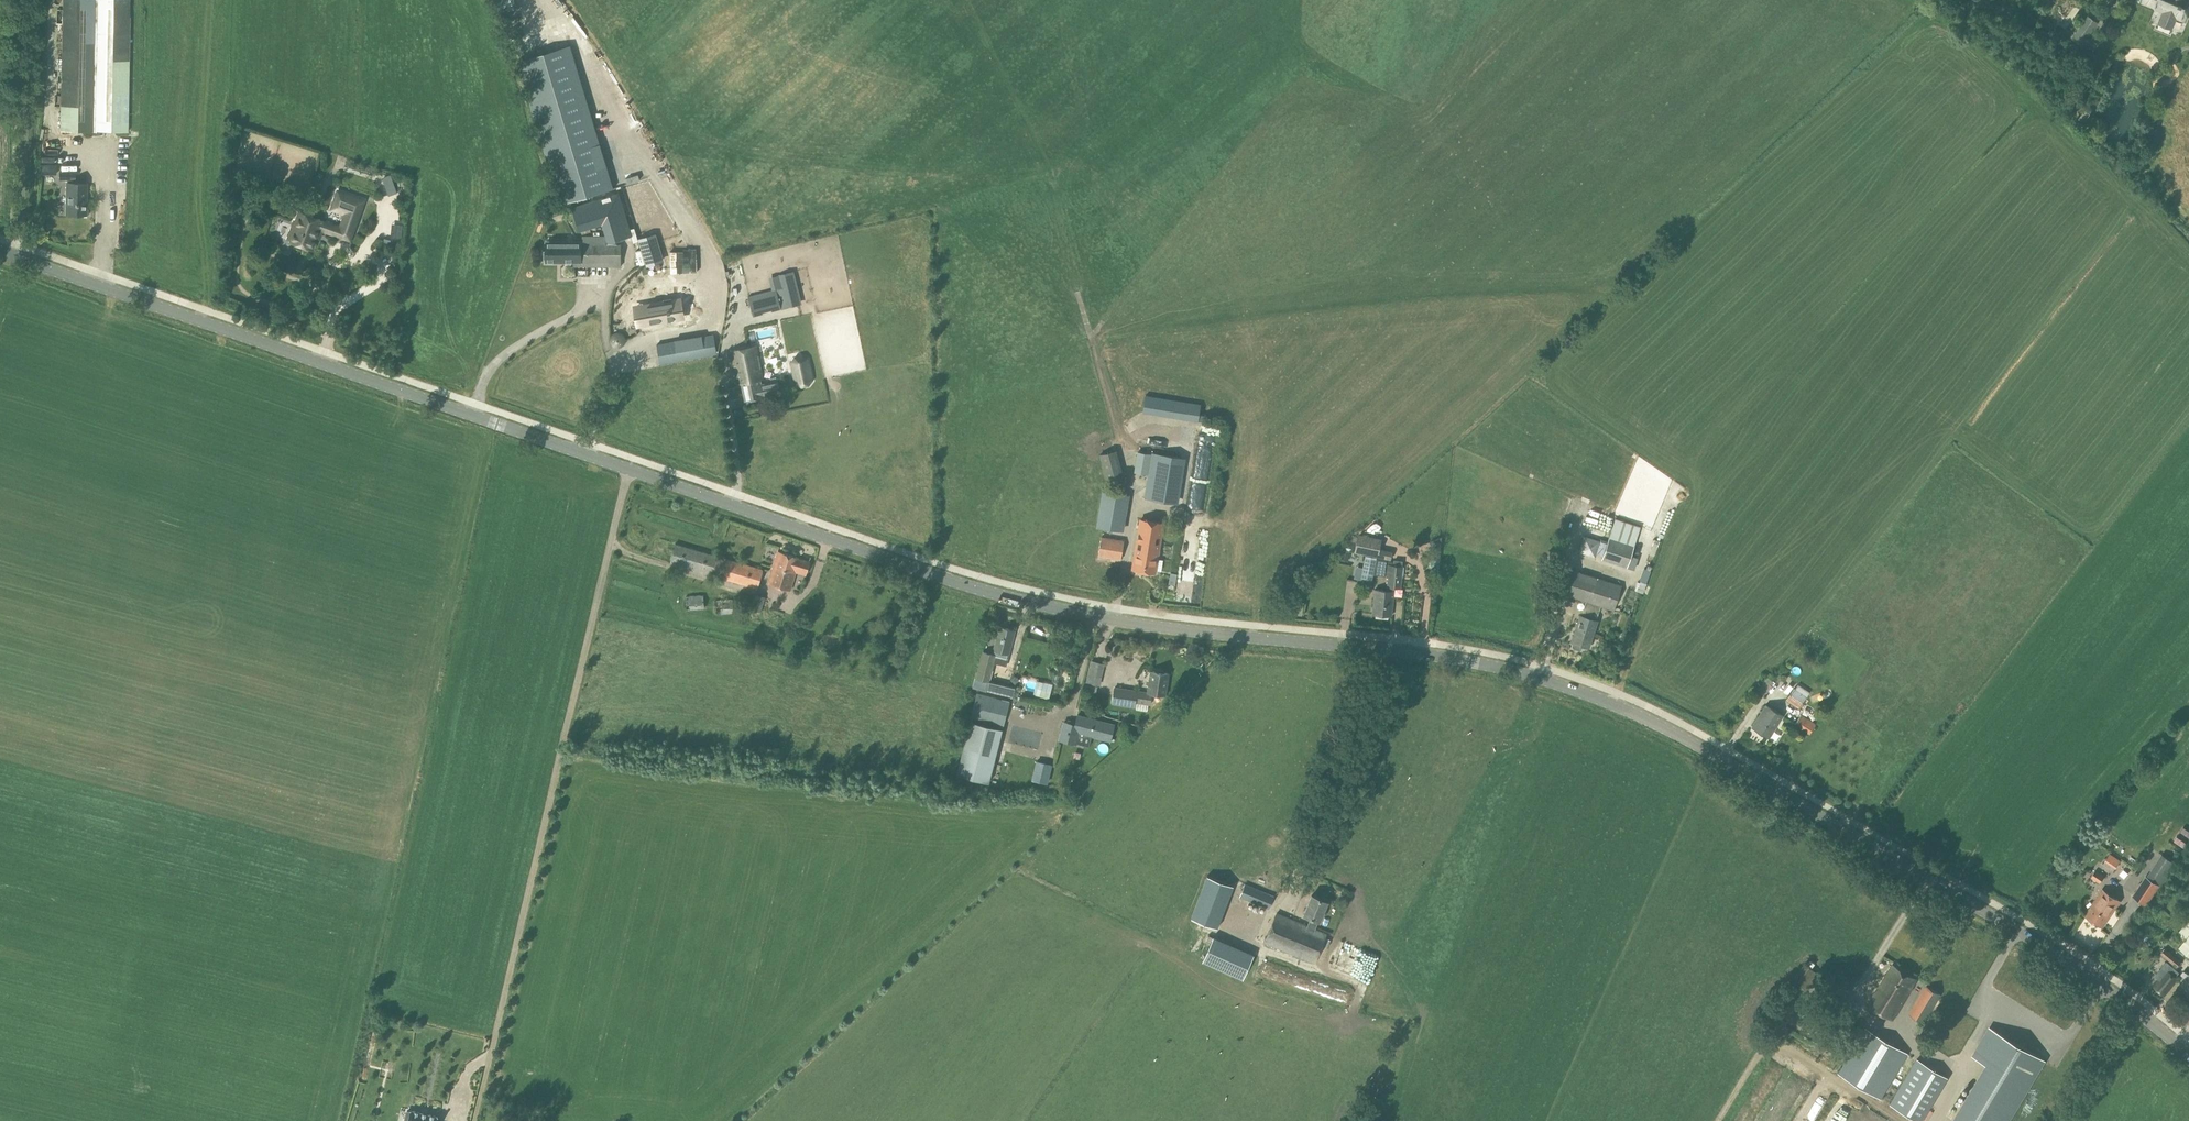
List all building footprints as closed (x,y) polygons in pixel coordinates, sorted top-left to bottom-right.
[(61,130),(128,131),(131,0),(63,0),(61,130)] [(2144,0),(2165,9),(2168,0),(2144,0)] [(2159,22),(2173,28),(2178,16),(2185,19),(2188,10),(2188,0),(2168,0),(2165,9),(2159,22)] [(2154,31),(2155,21),(2143,19),(2141,29),(2154,31)] [(570,45),(517,61),(560,204),(614,188),(570,45)] [(56,175),(56,165),(40,165),(40,175),(56,175)] [(59,180),(76,180),(76,172),(60,172),(59,180)] [(390,194),(397,192),(391,174),(384,177),(390,194)] [(67,183),(67,214),(86,214),(87,183),(67,183)] [(345,214),(341,227),(354,231),(364,202),(363,201),(364,200),(338,191),(332,209),(345,214)] [(618,194),(573,208),(580,230),(609,221),(615,240),(631,235),(618,194)] [(271,210),(263,232),(272,235),(273,233),(282,236),(286,225),(283,224),(286,215),(271,210)] [(294,241),(293,242),(310,249),(316,231),(327,234),(330,226),(322,223),(323,220),(301,213),(298,221),(295,220),(288,239),(294,241)] [(653,235),(639,239),(647,266),(661,261),(653,235)] [(544,252),(544,259),(547,259),(547,263),(576,263),(582,263),(582,245),(582,241),(547,241),(547,252),(544,252)] [(576,263),(576,266),(621,266),(621,245),(582,245),(582,263),(576,263)] [(235,264),(227,264),(226,274),(234,274),(235,264)] [(779,275),(787,307),(799,305),(791,272),(779,275)] [(734,297),(734,314),(750,314),(751,297),(746,297),(734,297)] [(677,304),(642,310),(645,327),(680,321),(677,304)] [(660,364),(715,355),(711,335),(657,345),(660,364)] [(780,391),(777,381),(762,384),(761,380),(764,379),(757,346),(731,351),(738,384),(741,384),(745,401),(764,397),(764,395),(780,391)] [(793,369),(791,369),(792,370),(793,370),(794,375),(794,377),(793,377),(793,378),(795,377),(796,384),(802,386),(808,385),(812,380),(811,374),(813,374),(813,373),(811,373),(811,371),(810,366),(811,366),(811,365),(810,365),(808,359),(802,356),(796,358),(792,363),(793,369)] [(739,397),(737,386),(729,388),(731,399),(739,397)] [(1123,419),(1128,431),(1178,408),(1173,396),(1123,419)] [(587,404),(584,412),(591,414),(594,405),(589,403),(588,405),(587,404)] [(1099,456),(1106,481),(1124,475),(1117,451),(1099,456)] [(1135,472),(1148,474),(1151,454),(1138,452),(1135,472)] [(1173,503),(1180,458),(1152,453),(1144,498),(1173,503)] [(1103,491),(1097,526),(1121,530),(1127,495),(1103,491)] [(1616,518),(1609,537),(1634,545),(1640,526),(1616,518)] [(1133,569),(1155,573),(1163,523),(1141,519),(1133,569)] [(1589,528),(1601,531),(1602,524),(1591,521),(1589,528)] [(1098,556),(1121,560),(1124,541),(1101,537),(1098,556)] [(1606,548),(1603,556),(1602,559),(1627,567),(1634,545),(1609,537),(1607,544),(1606,548)] [(1358,538),(1355,553),(1366,555),(1388,559),(1390,559),(1392,552),(1379,549),(1380,542),(1358,538)] [(1597,553),(1603,556),(1606,548),(1607,544),(1601,542),(1597,553)] [(712,576),(712,575),(758,589),(763,570),(675,544),(669,564),(712,576)] [(1168,557),(1169,545),(1162,544),(1160,556),(1168,557)] [(778,552),(768,584),(791,591),(796,573),(806,575),(810,562),(800,559),(800,558),(778,552)] [(1366,556),(1360,583),(1371,585),(1376,558),(1366,556)] [(1386,575),(1389,576),(1387,591),(1393,591),(1393,587),(1400,588),(1401,577),(1403,577),(1404,567),(1402,567),(1403,561),(1394,560),(1393,566),(1388,565),(1386,575)] [(1594,569),(1619,576),(1621,569),(1596,562),(1594,569)] [(1588,647),(1597,620),(1597,619),(1601,606),(1614,610),(1622,586),(1572,569),(1564,594),(1585,601),(1581,614),(1580,614),(1574,635),(1572,635),(1571,638),(1572,640),(1571,642),(1573,642),(1572,646),(1573,648),(1580,650),(1582,649),(1583,645),(1588,647)] [(1375,590),(1372,614),(1392,616),(1394,591),(1393,591),(1387,591),(1375,590)] [(780,628),(783,618),(767,614),(771,599),(766,598),(766,597),(754,594),(750,609),(761,612),(758,621),(780,628)] [(686,596),(687,610),(705,609),(704,595),(686,596)] [(715,600),(717,615),(735,613),(733,598),(715,600)] [(1277,612),(1280,615),(1286,613),(1288,601),(1277,612)] [(1043,634),(1045,624),(1034,622),(1032,632),(1043,634)] [(995,640),(986,638),(983,651),(992,654),(993,650),(1009,654),(1013,639),(1015,631),(1000,626),(996,639),(995,640)] [(978,680),(975,689),(987,692),(987,691),(990,680),(997,655),(992,654),(983,651),(975,679),(978,680)] [(1100,686),(1105,664),(1091,661),(1086,683),(1100,686)] [(1115,688),(1112,704),(1135,708),(1135,703),(1137,703),(1136,709),(1147,711),(1148,705),(1150,705),(1152,693),(1166,695),(1169,674),(1165,673),(1163,671),(1157,670),(1155,672),(1150,671),(1147,692),(1115,688)] [(1016,686),(990,680),(987,691),(1013,697),(1016,686)] [(1778,691),(1771,702),(1793,716),(1794,715),(1798,718),(1798,719),(1792,727),(1808,737),(1819,719),(1831,726),(1838,714),(1826,707),(1828,705),(1812,695),(1805,707),(1804,708),(1800,705),(1800,704),(1778,691)] [(994,725),(1001,699),(978,693),(971,719),(994,725)] [(1752,727),(1761,732),(1769,738),(1783,715),(1766,705),(1752,727)] [(1075,725),(1064,722),(1060,740),(1076,744),(1079,736),(1082,735),(1082,734),(1110,741),(1114,725),(1078,716),(1075,725)] [(1002,730),(970,722),(957,775),(989,783),(1002,730)] [(1052,764),(1037,761),(1032,780),(1047,784),(1052,764)] [(2088,836),(2077,851),(2082,855),(2093,840),(2088,836)] [(2162,855),(2147,877),(2159,885),(2161,886),(2176,864),(2162,855)] [(2109,870),(2100,864),(2092,878),(2100,883),(2109,870)] [(1207,876),(1191,917),(1217,927),(1233,886),(1207,876)] [(2159,885),(2147,877),(2146,877),(2134,896),(2146,905),(2159,885)] [(1268,908),(1273,896),(1246,885),(1240,897),(1268,908)] [(2102,890),(2085,915),(2103,927),(2120,901),(2102,890)] [(1328,901),(1312,894),(1303,915),(1310,918),(1307,925),(1277,913),(1263,943),(1314,963),(1327,933),(1315,929),(1318,922),(1319,922),(1328,901)] [(2179,948),(2188,956),(2188,936),(2179,948)] [(1253,955),(1213,937),(1202,961),(1243,979),(1253,955)] [(2097,943),(2093,955),(2102,958),(2106,946),(2097,943)] [(1355,967),(1359,951),(1334,946),(1331,961),(1355,967)] [(1858,956),(1868,959),(1870,951),(1860,948),(1858,956)] [(2161,954),(2177,967),(2181,961),(2165,948),(2161,954)] [(1917,980),(1892,965),(1868,1005),(1893,1019),(1917,980)] [(2167,970),(2154,986),(2164,995),(2178,979),(2167,970)] [(1941,994),(1934,990),(1927,986),(1910,1014),(1924,1023),(1941,994)] [(1927,1029),(1920,1026),(1915,1035),(1922,1038),(1927,1029)] [(2046,1061),(1989,1026),(1972,1055),(1986,1063),(1952,1120),(2010,1120),(2046,1061)] [(1838,1073),(1860,1086),(1881,1099),(1909,1054),(1865,1028),(1838,1073)] [(1748,1120),(1768,1083),(1763,1081),(1766,1074),(1773,1077),(1780,1065),(1768,1059),(1738,1115),(1748,1120)] [(1935,1070),(1917,1059),(1890,1105),(1918,1120),(1922,1120),(1948,1078),(1935,1070)] [(410,1108),(409,1110),(406,1110),(404,1120),(407,1120),(436,1120),(437,1115),(410,1108)]
